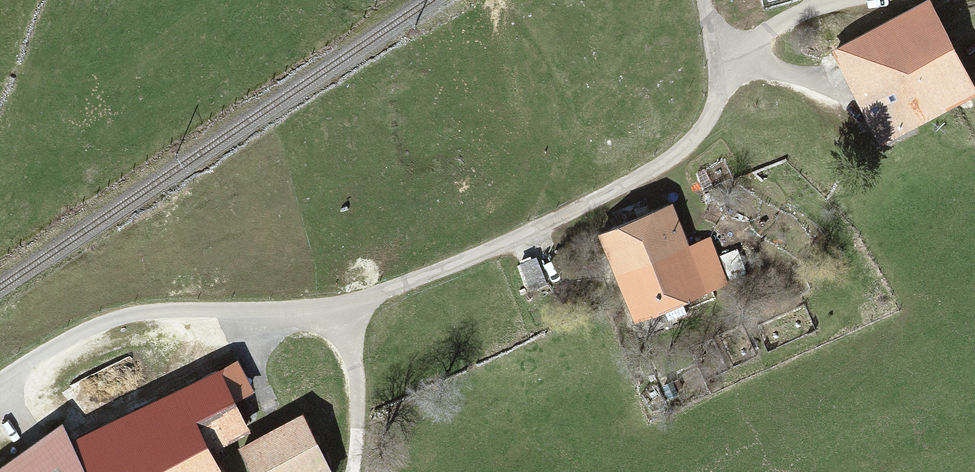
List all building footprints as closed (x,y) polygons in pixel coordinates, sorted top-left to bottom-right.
[(933,5),(841,54),(891,147),(974,101),(974,83),(933,5)] [(715,299),(682,207),(607,234),(641,326),(715,299)] [(235,365),(76,439),(92,471),(235,471),(225,447),(259,431),(235,365)] [(315,416),(249,451),(260,471),(346,471),(315,416)] [(70,426),(6,471),(92,471),(76,439),(70,426)]
